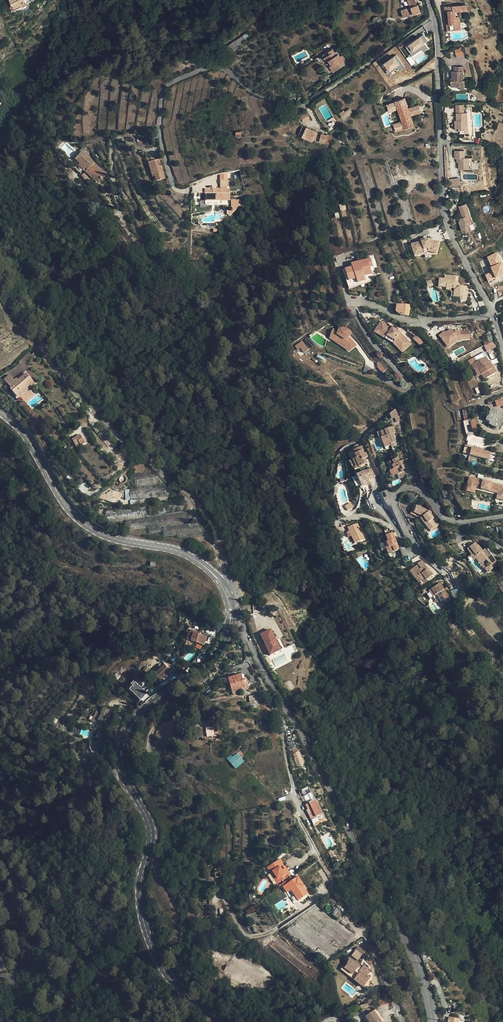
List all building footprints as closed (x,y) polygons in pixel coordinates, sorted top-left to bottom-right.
[(14,10),(27,4),(26,0),(10,0),(14,10)] [(416,0),(408,0),(410,7),(401,11),(403,17),(420,11),(416,0)] [(460,5),(455,5),(445,6),(445,11),(448,11),(449,19),(449,21),(446,21),(447,31),(461,29),(460,16),(456,16),(456,12),(468,10),(467,4),(460,5)] [(373,24),(374,24),(379,20),(381,18),(380,17),(379,17),(378,16),(377,16),(376,17),(375,17),(374,18),(373,18),(373,19),(373,20),(372,21),(372,22),(373,23),(373,24)] [(234,48),(251,41),(248,33),(231,40),(234,48)] [(428,49),(424,43),(427,41),(424,35),(405,46),(411,56),(421,50),(423,52),(428,49)] [(466,54),(463,44),(455,47),(457,56),(466,54)] [(340,56),(338,53),(336,55),(334,52),(332,48),(322,55),(324,57),(326,56),(329,60),(332,65),(330,66),(333,72),(348,62),(342,54),(340,56)] [(388,73),(397,68),(398,71),(404,67),(397,55),(382,64),(388,73)] [(452,71),(452,79),(452,81),(451,81),(451,87),(460,86),(460,89),(465,89),(464,80),(463,71),(464,71),(464,66),(454,67),(454,71),(452,71)] [(400,108),(404,120),(403,120),(396,123),(398,129),(405,126),(406,127),(415,124),(412,115),(415,114),(413,107),(410,108),(406,97),(397,100),(397,101),(393,102),(395,109),(399,108),(400,108)] [(423,112),(421,104),(413,107),(415,114),(423,112)] [(455,130),(460,130),(465,130),(465,133),(469,132),(468,112),(464,112),(464,104),(456,105),(457,122),(455,122),(455,130)] [(272,108),(272,109),(272,110),(272,111),(272,112),(273,113),(274,113),(275,114),(276,114),(277,114),(278,113),(279,113),(279,112),(279,111),(280,110),(279,109),(279,108),(278,107),(277,106),(276,106),(275,106),(274,106),(273,107),(272,108)] [(352,113),(349,109),(345,112),(344,110),(339,114),(343,120),(352,113)] [(305,113),(300,118),(304,123),(310,118),(305,113)] [(312,140),(313,138),(316,132),(306,127),(303,126),(298,134),(302,136),(312,140)] [(316,132),(313,138),(319,141),(321,134),(316,132)] [(332,136),(331,136),(324,142),(324,143),(331,145),(332,140),(331,140),(332,136)] [(465,158),(465,150),(455,150),(455,158),(459,158),(459,169),(473,169),(472,157),(465,158)] [(78,166),(83,170),(85,168),(100,181),(104,176),(101,174),(104,171),(82,151),(75,160),(80,164),(78,166)] [(159,162),(157,162),(156,178),(156,180),(157,181),(164,179),(159,162)] [(98,183),(99,181),(100,181),(85,168),(83,170),(98,183)] [(453,185),(453,186),(460,186),(459,178),(449,179),(449,185),(453,185)] [(220,188),(220,190),(213,190),(213,188),(206,189),(207,194),(206,194),(206,201),(230,201),(229,190),(226,190),(226,187),(228,187),(228,180),(220,180),(220,188)] [(460,218),(460,220),(461,221),(459,222),(463,232),(475,227),(466,203),(459,206),(463,217),(460,218)] [(452,205),(451,206),(451,207),(450,208),(451,209),(451,210),(452,211),(453,212),(454,212),(455,212),(456,212),(457,212),(458,211),(458,210),(459,209),(459,208),(459,207),(458,206),(458,205),(457,205),(456,204),(454,204),(453,204),(452,205)] [(411,245),(414,257),(425,255),(424,253),(428,252),(436,253),(439,243),(428,240),(424,241),(424,239),(420,240),(421,242),(411,245)] [(499,253),(486,259),(495,279),(502,275),(502,261),(499,253)] [(365,284),(368,283),(366,276),(371,274),(369,268),(372,267),(370,258),(351,264),(352,268),(344,270),(349,286),(364,281),(365,284)] [(349,286),(344,270),(342,271),(348,289),(365,284),(364,281),(349,286)] [(488,282),(495,279),(492,273),(485,276),(488,282)] [(462,296),(467,297),(468,288),(460,287),(455,281),(456,277),(444,275),(444,279),(439,278),(438,287),(446,288),(451,288),(452,287),(454,290),(454,291),(453,297),(459,298),(462,298),(462,296)] [(398,284),(394,276),(386,279),(390,288),(398,284)] [(409,305),(397,305),(396,312),(400,315),(408,316),(409,310),(409,305)] [(381,321),(376,329),(395,340),(401,347),(408,341),(400,332),(395,329),(392,330),(389,328),(390,326),(381,321)] [(338,332),(332,329),(330,336),(337,339),(345,344),(350,351),(356,346),(351,340),(350,338),(349,336),(352,333),(349,330),(341,327),(340,328),(339,329),(338,330),(338,332)] [(395,340),(376,329),(374,333),(384,338),(389,341),(392,343),(401,353),(411,344),(408,341),(401,347),(395,340)] [(459,342),(468,340),(467,331),(453,333),(452,334),(449,331),(444,334),(443,333),(437,337),(443,345),(446,343),(449,347),(455,343),(459,342)] [(337,339),(330,336),(330,338),(349,352),(350,351),(345,344),(337,339)] [(415,336),(413,338),(420,345),(422,343),(415,336)] [(389,341),(384,338),(380,346),(385,349),(389,341)] [(302,340),(295,346),(297,350),(300,347),(304,352),(308,349),(302,340)] [(496,347),(493,341),(483,347),(486,352),(496,347)] [(487,362),(488,362),(485,357),(471,365),(474,370),(478,368),(481,374),(484,379),(496,373),(493,368),(492,369),(489,364),(488,365),(487,362)] [(386,369),(379,361),(377,362),(378,366),(382,372),(386,369)] [(17,383),(14,381),(10,375),(4,380),(11,388),(10,390),(19,400),(31,388),(33,390),(36,387),(37,386),(36,385),(26,374),(18,380),(18,381),(19,382),(17,383)] [(31,388),(19,400),(21,402),(37,388),(36,387),(33,390),(31,388)] [(497,407),(502,405),(502,398),(495,401),(497,407)] [(395,409),(389,412),(394,423),(400,420),(395,409)] [(497,425),(502,414),(491,409),(486,420),(490,422),(497,425)] [(392,426),(380,431),(383,437),(381,438),(383,442),(385,448),(391,445),(390,444),(393,443),(396,441),(393,434),(395,433),(392,426)] [(75,444),(77,448),(81,446),(85,444),(80,436),(72,440),(72,441),(75,444)] [(364,454),(360,446),(353,450),(355,453),(354,454),(356,458),(349,461),(354,470),(367,463),(365,458),(368,457),(366,453),(364,454)] [(490,452),(470,448),(469,455),(488,459),(490,452)] [(394,469),(396,475),(404,472),(402,469),(410,466),(407,458),(399,462),(397,458),(389,462),(393,470),(394,469)] [(363,483),(364,486),(371,482),(368,477),(372,475),(369,469),(356,475),(357,476),(355,477),(359,485),(361,484),(363,483)] [(135,487),(162,484),(152,472),(134,474),(135,487)] [(491,483),(468,477),(467,482),(472,482),(471,487),(474,488),(497,493),(499,487),(491,485),(491,483)] [(472,482),(467,482),(465,491),(473,493),(474,488),(471,487),(472,482)] [(502,494),(502,485),(491,483),(491,485),(499,487),(497,493),(502,494)] [(118,497),(120,497),(120,498),(121,494),(110,490),(109,492),(107,493),(106,495),(104,499),(112,503),(114,498),(118,499),(118,497)] [(497,493),(495,505),(502,507),(502,505),(502,494),(497,493)] [(431,524),(433,522),(432,520),(433,518),(430,515),(431,514),(431,513),(431,512),(430,512),(429,511),(429,512),(428,512),(425,511),(426,510),(416,506),(413,512),(423,516),(425,519),(425,520),(429,526),(431,524)] [(349,531),(351,536),(354,543),(364,539),(357,523),(347,527),(349,531)] [(399,550),(393,533),(386,535),(388,541),(386,542),(390,553),(399,550)] [(486,568),(484,569),(487,573),(496,566),(493,562),(492,563),(487,556),(483,551),(482,551),(479,547),(475,542),(467,549),(472,555),(474,554),(476,556),(477,556),(478,557),(482,563),(486,568)] [(417,564),(418,565),(421,568),(419,570),(416,566),(409,571),(415,579),(418,577),(424,584),(427,582),(426,580),(433,575),(430,572),(429,572),(427,569),(428,568),(422,560),(417,564)] [(421,586),(424,584),(418,577),(415,579),(421,586)] [(439,583),(431,589),(435,595),(436,594),(437,594),(439,597),(438,598),(443,604),(452,599),(447,592),(448,591),(446,588),(444,589),(439,583)] [(204,646),(206,638),(199,635),(200,632),(192,630),(191,633),(189,633),(185,645),(190,646),(191,641),(204,646)] [(281,650),(271,630),(260,635),(270,655),(281,650)] [(167,667),(164,665),(155,674),(157,676),(167,667)] [(170,672),(167,667),(157,676),(160,680),(170,672)] [(243,681),(241,675),(228,679),(232,692),(238,691),(245,689),(243,681)] [(140,689),(136,686),(131,691),(141,699),(143,696),(144,697),(146,694),(140,689)] [(97,711),(94,718),(97,719),(95,723),(102,727),(104,723),(103,722),(109,711),(104,708),(101,713),(97,711)] [(218,736),(216,727),(206,728),(207,737),(214,736),(214,737),(218,736)] [(104,734),(98,732),(96,738),(103,740),(104,734)] [(277,746),(274,736),(267,738),(270,748),(277,746)] [(243,762),(239,757),(243,754),(238,749),(235,752),(237,755),(229,761),(236,768),(243,762)] [(300,756),(298,752),(293,754),(294,758),(294,759),(297,767),(304,765),(300,756)] [(307,786),(301,790),(307,801),(314,797),(307,786)] [(280,867),(276,862),(267,868),(271,873),(273,872),(280,883),(283,880),(284,883),(289,879),(288,877),(291,875),(288,871),(284,874),(282,871),(286,868),(284,865),(280,867)] [(280,883),(273,872),(271,873),(278,884),(280,883)] [(303,886),(298,877),(291,881),(289,879),(284,883),(286,885),(283,887),(287,893),(291,890),(298,901),(308,894),(303,886)] [(353,934),(316,905),(310,913),(345,939),(348,941),(353,934)] [(341,915),(335,910),(331,914),(337,920),(341,915)] [(310,913),(308,911),(302,918),(340,947),(345,939),(310,913)] [(302,918),(300,916),(294,924),(331,953),(334,955),(340,947),(302,918)] [(321,966),(280,933),(269,946),(311,979),(321,966)] [(351,955),(358,960),(363,954),(356,949),(351,955)] [(279,979),(237,952),(233,958),(275,985),(279,979)] [(275,985),(233,958),(225,969),(268,996),(275,985)] [(356,963),(355,963),(350,959),(347,963),(344,968),(349,971),(348,973),(359,981),(359,980),(366,984),(370,978),(367,976),(369,974),(365,971),(367,968),(363,965),(362,968),(360,969),(358,968),(359,966),(356,963)] [(359,981),(348,973),(347,974),(357,982),(359,981)] [(373,1011),(365,1016),(366,1018),(369,1021),(381,1021),(373,1011)]
